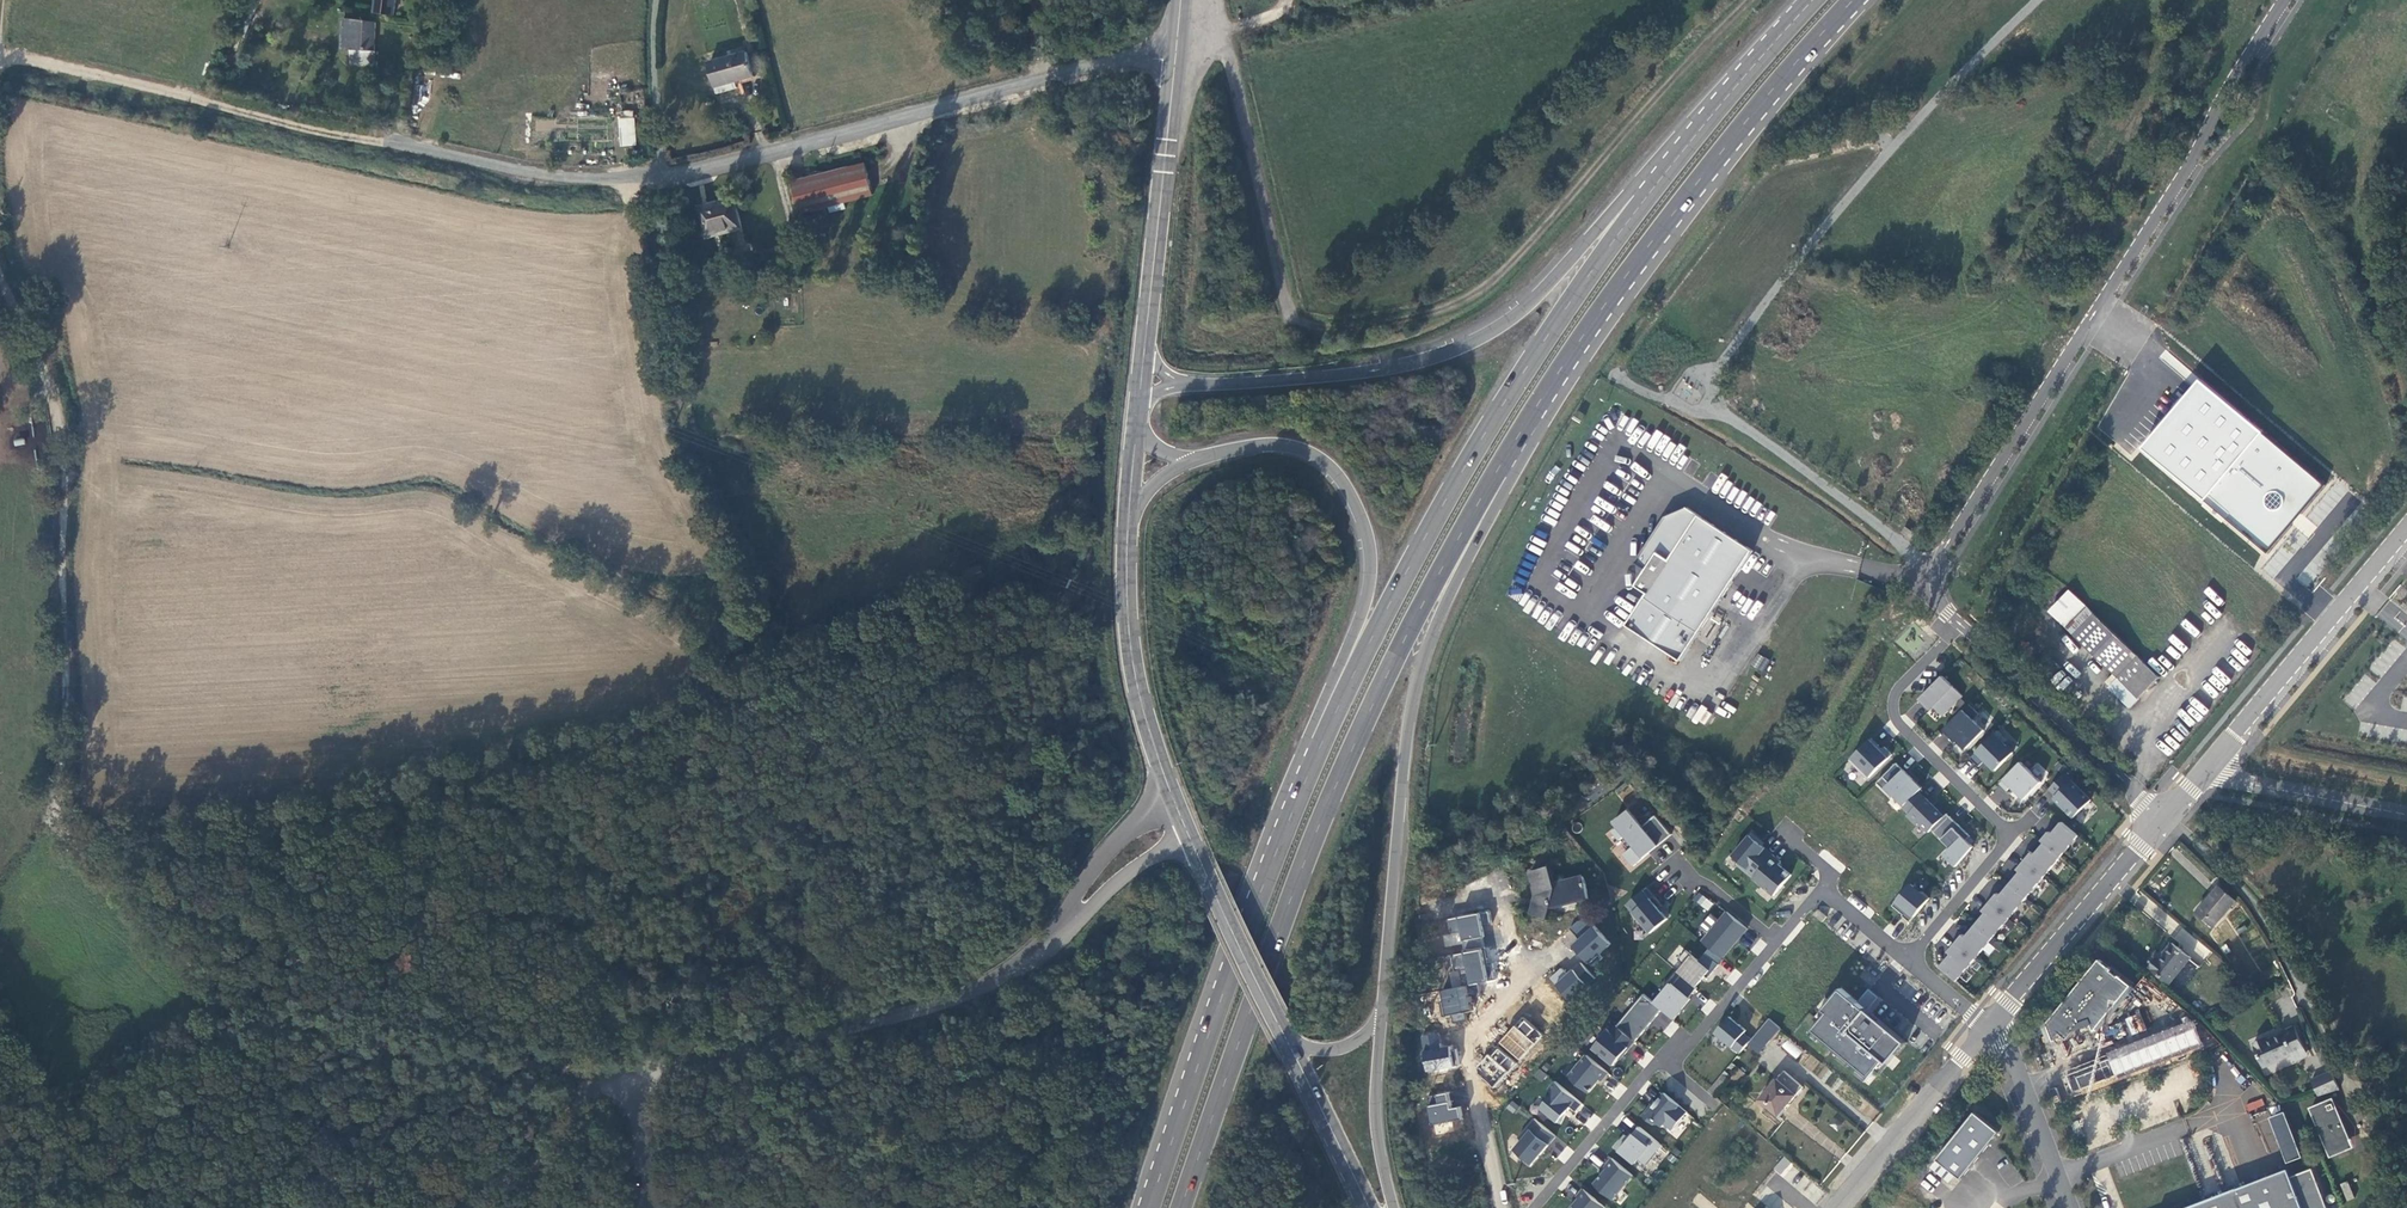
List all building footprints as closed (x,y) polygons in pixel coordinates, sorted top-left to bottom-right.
[(397,0),(377,0),(376,12),(395,14),(397,0)] [(350,50),(349,59),(374,59),(375,50),(373,50),(375,21),(345,18),(343,49),(350,50)] [(754,81),(747,57),(710,67),(716,92),(727,89),(728,92),(737,89),(736,86),(754,81)] [(413,102),(421,103),(423,85),(415,84),(413,102)] [(637,110),(623,111),(626,146),(639,145),(637,110)] [(554,131),(554,119),(536,119),(535,131),(554,131)] [(864,162),(792,180),(801,212),(828,205),(844,202),(872,194),(864,162)] [(734,195),(699,204),(706,232),(728,226),(729,230),(742,227),(734,195)] [(830,212),(845,208),(844,202),(828,205),(830,212)] [(2144,448),(2266,553),(2325,485),(2203,380),(2144,448)] [(1700,633),(1754,551),(1688,508),(1666,517),(1642,553),(1642,559),(1650,564),(1647,569),(1636,586),(1648,593),(1645,598),(1700,633)] [(1642,553),(1666,517),(1650,523),(1636,545),(1636,563),(1647,569),(1650,564),(1642,559),(1642,553)] [(972,567),(957,573),(961,584),(976,578),(972,567)] [(2139,698),(2160,677),(2072,590),(2050,612),(2118,678),(2139,698)] [(1863,606),(1868,598),(1863,595),(1858,603),(1863,606)] [(1751,665),(1762,672),(1769,660),(1757,654),(1751,665)] [(2049,678),(2061,667),(2050,655),(2038,666),(2049,678)] [(1960,695),(1939,674),(1916,697),(1928,709),(1931,706),(1941,715),(1960,695)] [(2130,707),(2139,698),(2118,678),(2109,687),(2130,707)] [(1979,714),(1969,704),(1943,731),(1949,738),(1951,735),(1965,749),(1984,730),(1973,719),(1979,714)] [(2007,739),(1998,730),(1970,758),(1979,766),(1985,760),(1995,770),(2013,752),(2004,743),(2007,739)] [(1872,738),(1850,760),(1868,779),(1892,754),(1884,747),(1882,749),(1872,738)] [(2041,782),(2021,762),(1999,784),(2007,791),(2011,787),(2024,800),(2041,782)] [(1922,788),(1897,763),(1877,783),(1892,798),(1895,795),(1905,805),(1918,792),(1922,788)] [(2091,800),(2064,773),(2049,789),(2056,796),(2054,798),(2073,818),(2091,800)] [(1925,798),(1918,792),(1905,805),(1903,807),(1910,813),(1908,815),(1917,825),(1919,823),(1929,832),(1932,829),(1944,817),(1925,798)] [(1670,835),(1653,815),(1640,826),(1625,808),(1608,823),(1629,847),(1622,852),(1616,846),(1612,850),(1629,870),(1670,835)] [(1944,817),(1932,829),(1950,848),(1944,855),(1956,867),(1973,846),(1967,840),(1970,836),(1947,813),(1944,817)] [(1951,955),(1941,967),(1957,981),(2079,837),(2062,822),(2053,833),(2049,832),(2041,841),(2043,843),(2035,853),(2033,851),(2016,869),(2020,872),(2000,895),(1998,894),(1983,910),(1985,914),(1966,936),(1963,934),(1948,952),(1951,955)] [(1761,841),(1752,833),(1732,856),(1740,862),(1738,865),(1754,878),(1773,855),(1760,843),(1761,841)] [(1781,862),(1773,855),(1754,878),(1753,879),(1774,896),(1791,875),(1779,864),(1781,862)] [(1589,898),(1583,875),(1555,882),(1550,866),(1531,871),(1536,895),(1532,912),(1549,917),(1551,907),(1553,901),(1576,895),(1577,901),(1589,898)] [(1930,898),(1912,882),(1892,906),(1903,915),(1902,916),(1910,922),(1930,898)] [(2214,927),(2236,901),(2219,886),(2197,912),(2214,927)] [(1647,934),(1669,916),(1644,887),(1623,905),(1647,934)] [(1698,892),(1692,899),(1708,911),(1713,903),(1698,892)] [(1577,901),(1576,895),(1553,901),(1551,907),(1577,901)] [(1748,929),(1728,912),(1703,942),(1723,958),(1748,929)] [(1490,913),(1446,917),(1448,945),(1460,944),(1461,954),(1448,955),(1451,988),(1440,989),(1442,1015),(1452,1014),(1453,1020),(1463,1020),(1463,1011),(1470,1010),(1468,983),(1486,982),(1482,925),(1491,924),(1490,913)] [(1578,938),(1569,947),(1587,965),(1609,943),(1582,915),(1569,928),(1578,938)] [(2199,967),(2191,960),(2192,959),(2173,943),(2161,959),(2159,958),(2151,967),(2171,984),(2172,983),(2180,990),(2199,967)] [(2095,1031),(2132,986),(2119,975),(2112,970),(2113,969),(2100,959),(2048,1023),(2055,1040),(2060,1033),(2068,1040),(2083,1028),(2092,1024),(2095,1031)] [(1561,967),(1548,979),(1568,1002),(1595,979),(1579,962),(1566,973),(1561,967)] [(1872,1082),(1906,1043),(1841,988),(1822,1010),(1827,1014),(1812,1032),(1872,1082)] [(1663,1009),(1644,994),(1618,1026),(1636,1041),(1663,1009)] [(2142,1013),(2126,1016),(2129,1033),(2144,1031),(2142,1013)] [(1747,1031),(1730,1016),(1716,1033),(1740,1053),(1748,1044),(1752,1039),(1745,1033),(1747,1031)] [(1519,1061),(1542,1035),(1521,1017),(1498,1042),(1519,1061)] [(1759,1053),(1781,1028),(1770,1019),(1752,1039),(1748,1044),(1759,1053)] [(1671,1020),(1663,1031),(1670,1036),(1678,1025),(1671,1020)] [(2192,1022),(2060,1073),(2069,1099),(2201,1046),(2192,1022)] [(1636,1041),(1618,1026),(1616,1025),(1611,1032),(1606,1028),(1599,1037),(1601,1039),(1593,1049),(1614,1065),(1621,1056),(1623,1057),(1636,1041)] [(2306,1052),(2294,1026),(2283,1031),(2283,1033),(2270,1038),(2281,1059),(2293,1054),(2296,1061),(2302,1058),(2300,1054),(2306,1052)] [(1417,1037),(1426,1074),(1459,1066),(1453,1044),(1441,1047),(1437,1032),(1417,1037)] [(2281,1059),(2270,1038),(2267,1039),(2266,1037),(2254,1043),(2264,1067),(2281,1059)] [(1781,1047),(1796,1059),(1802,1051),(1787,1039),(1781,1047)] [(1474,1070),(1495,1087),(1516,1063),(1495,1046),(1474,1070)] [(1608,1073),(1587,1055),(1569,1077),(1588,1093),(1600,1079),(1602,1081),(1608,1073)] [(1779,1116),(1804,1086),(1784,1071),(1760,1099),(1779,1116)] [(2340,1089),(2332,1071),(2313,1079),(2320,1096),(2340,1089)] [(1715,1095),(1730,1079),(1723,1073),(1709,1090),(1715,1095)] [(1583,1104),(1556,1081),(1549,1089),(1554,1093),(1541,1108),(1549,1115),(1548,1118),(1560,1124),(1565,1115),(1571,1107),(1577,1112),(1583,1104)] [(1660,1091),(1642,1114),(1675,1140),(1693,1117),(1660,1091)] [(1434,1094),(1435,1106),(1427,1106),(1428,1123),(1462,1121),(1462,1107),(1451,1107),(1450,1093),(1434,1094)] [(2247,1111),(2265,1107),(2263,1099),(2246,1103),(2247,1111)] [(2330,1157),(2354,1148),(2334,1099),(2331,1100),(2348,1141),(2327,1149),(2330,1157)] [(2348,1141),(2331,1100),(2310,1109),(2327,1149),(2348,1141)] [(2303,1157),(2286,1111),(2271,1117),(2288,1163),(2303,1157)] [(1961,1179),(2000,1132),(1976,1112),(1937,1159),(1961,1179)] [(1556,1136),(1535,1118),(1519,1138),(1523,1140),(1515,1149),(1524,1157),(1522,1159),(1531,1167),(1556,1136)] [(1461,1122),(1434,1123),(1434,1133),(1461,1131),(1461,1122)] [(1662,1145),(1640,1127),(1630,1139),(1626,1135),(1615,1147),(1635,1163),(1639,1158),(1646,1164),(1662,1145)] [(1631,1174),(1610,1156),(1602,1165),(1605,1167),(1592,1182),(1611,1198),(1631,1174)] [(1935,1162),(1929,1167),(1948,1185),(1953,1179),(1935,1162)] [(2312,1168),(2291,1177),(2288,1169),(2237,1188),(2186,1207),(2328,1207),(2312,1168)] [(2355,1198),(2349,1181),(2342,1184),(2348,1201),(2355,1198)] [(1584,1189),(1578,1197),(1580,1199),(1572,1207),(1604,1207),(1605,1207),(1584,1189)]
